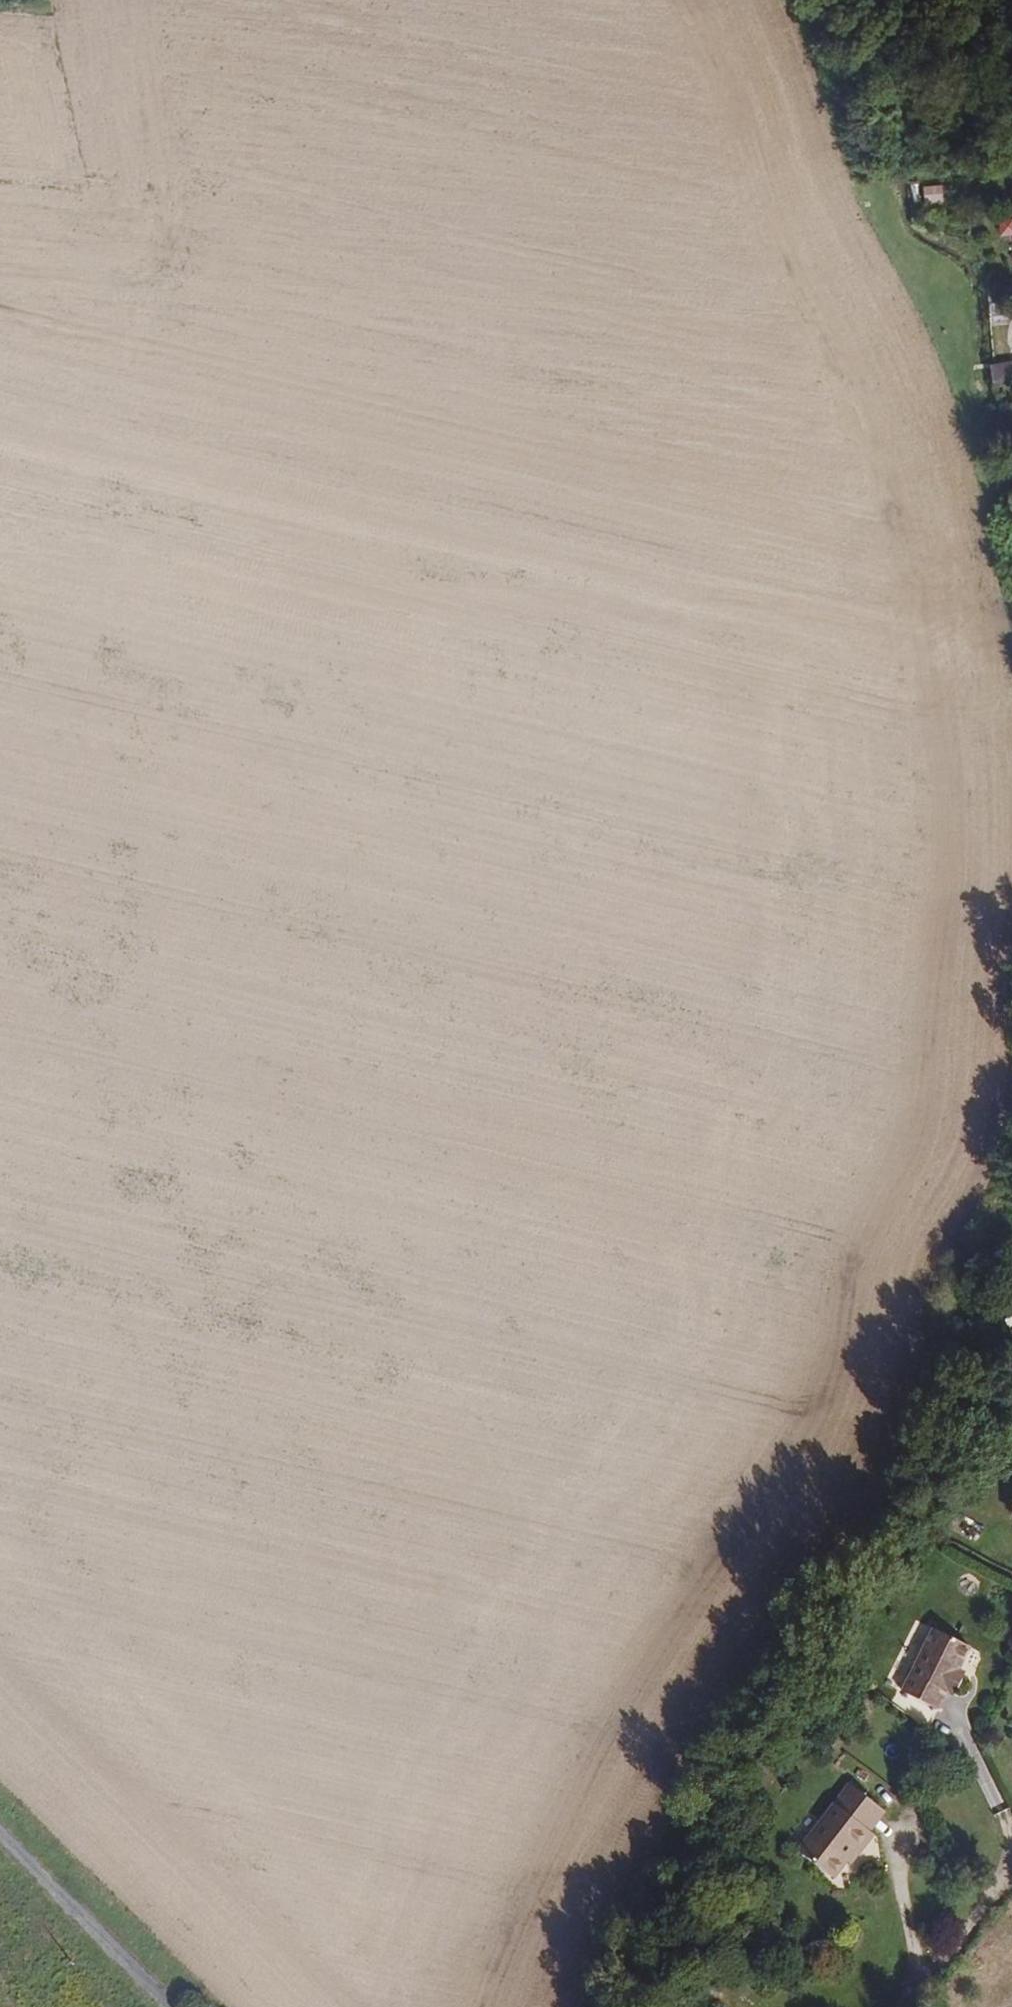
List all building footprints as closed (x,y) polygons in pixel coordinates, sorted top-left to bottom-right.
[(922,187),(925,206),(951,202),(949,184),(922,187)] [(964,1625),(952,1617),(947,1625),(958,1633),(964,1625)] [(960,1673),(963,1665),(965,1667),(973,1652),(934,1631),(901,1692),(940,1712),(949,1695),(957,1699),(968,1678),(960,1673)] [(903,1652),(887,1680),(900,1688),(916,1660),(903,1652)] [(848,1712),(851,1702),(853,1693),(845,1692),(841,1718),(845,1718),(848,1712)] [(854,1719),(858,1694),(853,1693),(851,1702),(848,1712),(845,1718),(854,1719)] [(870,1836),(886,1816),(854,1789),(800,1853),(833,1880),(847,1864),(857,1852),(861,1856),(874,1839),(870,1836)] [(851,1868),(861,1856),(857,1852),(847,1864),(851,1868)]
